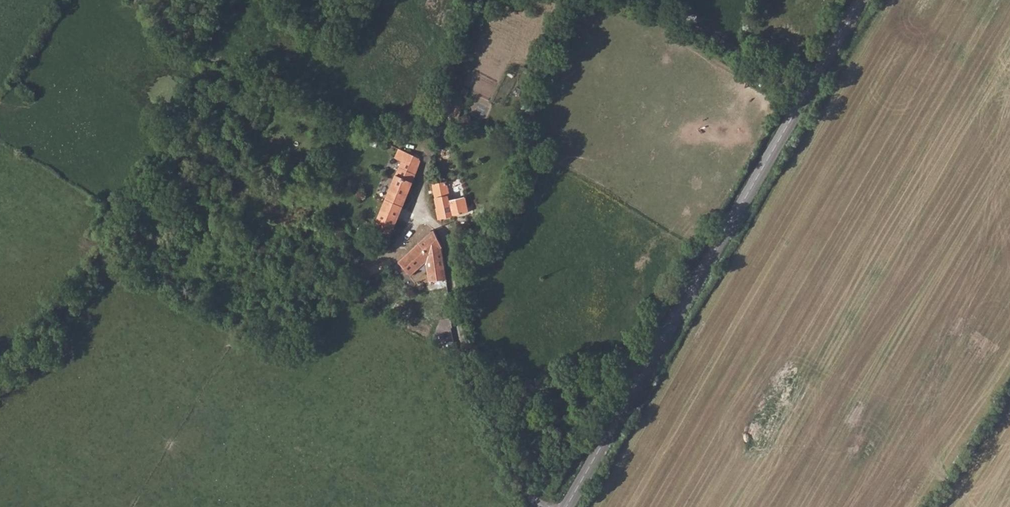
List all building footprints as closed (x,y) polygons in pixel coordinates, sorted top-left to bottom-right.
[(444,111),(443,113),(453,117),(457,108),(448,103),(444,111)] [(401,166),(372,230),(388,238),(392,229),(421,163),(397,152),(392,162),(401,166)] [(446,186),(433,186),(436,212),(448,210),(446,186)] [(448,210),(436,212),(438,221),(452,219),(451,209),(448,210)] [(413,251),(398,264),(410,278),(432,258),(437,265),(444,261),(443,251),(441,246),(434,234),(413,251)]
